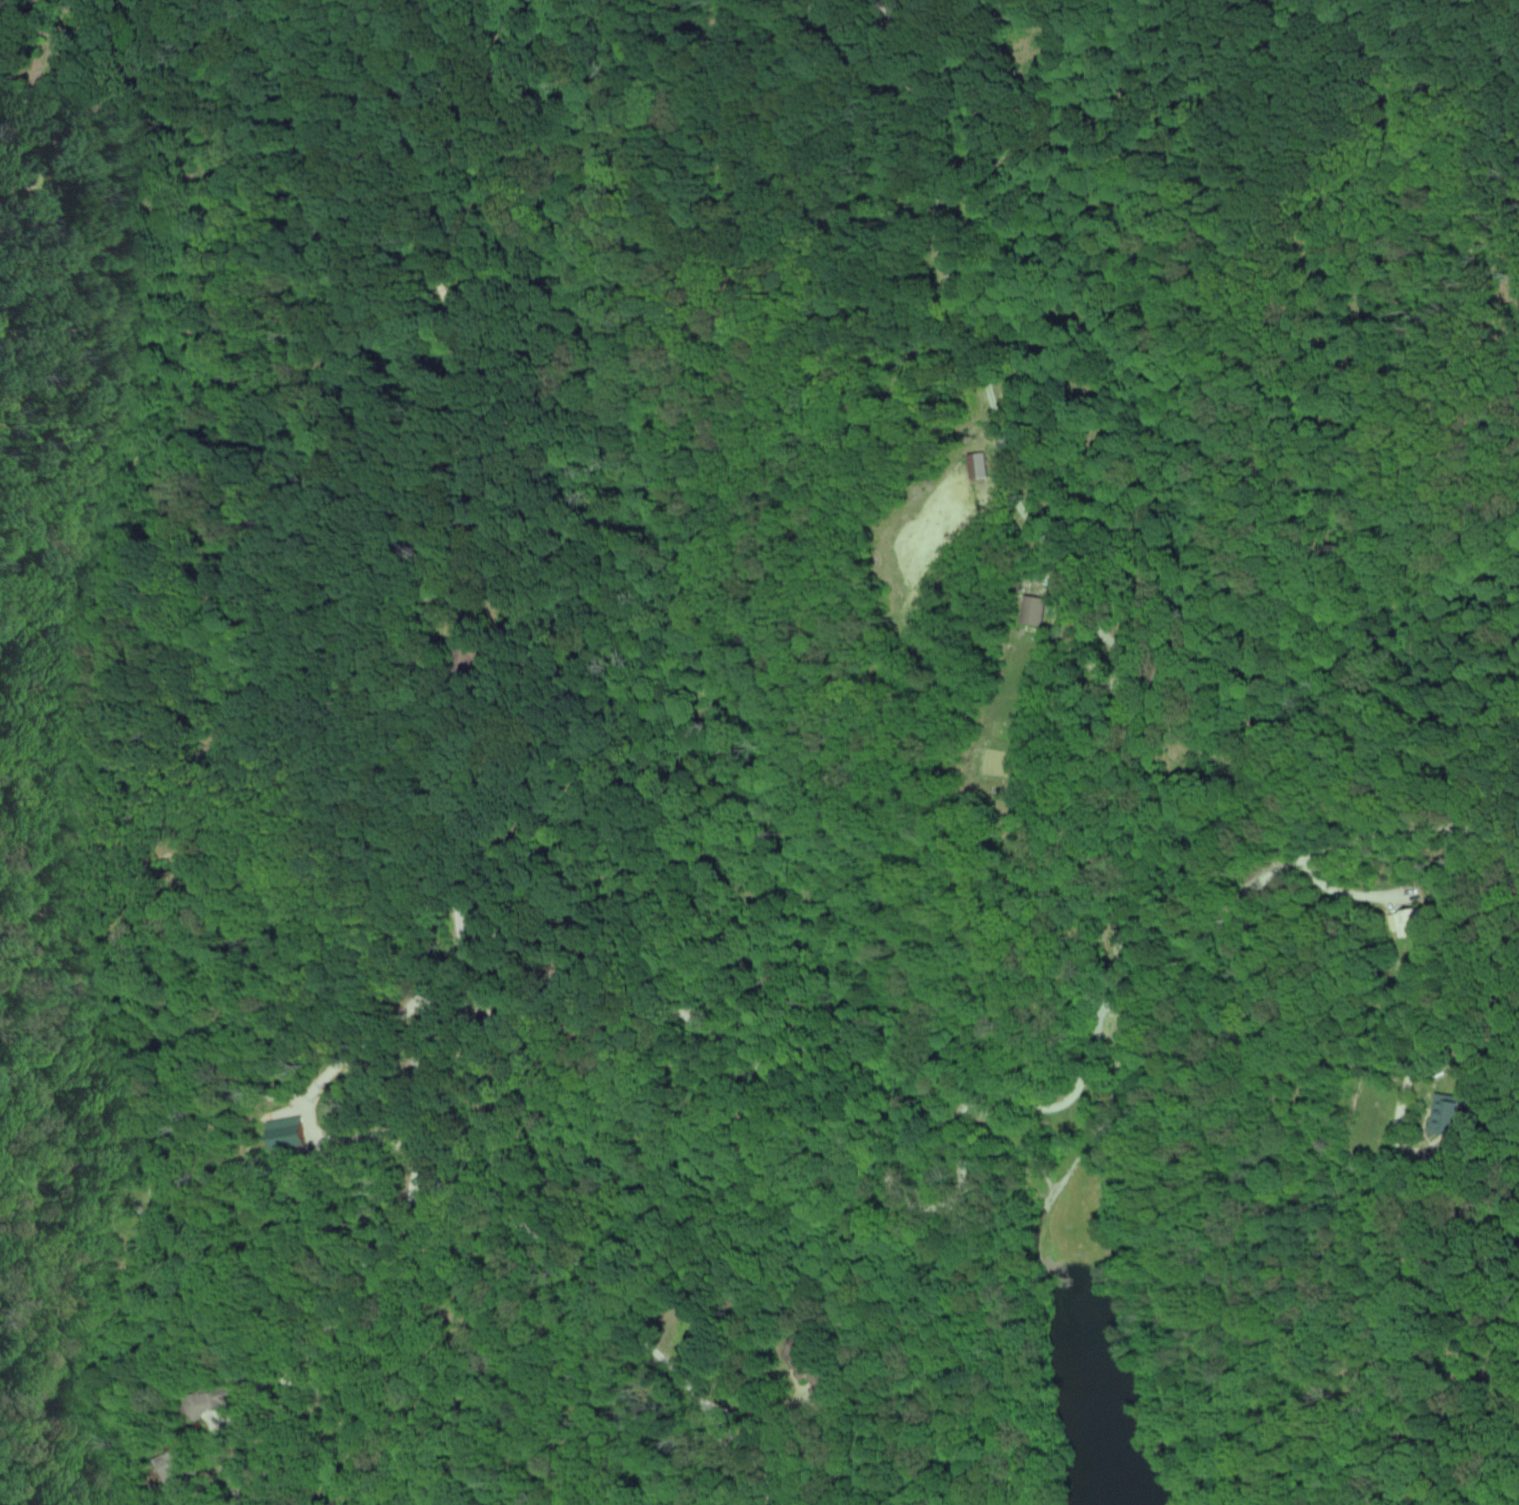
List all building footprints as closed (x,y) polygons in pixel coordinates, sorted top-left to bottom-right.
[(1388,932),(1400,929),(1397,912),(1385,914),(1388,932)] [(1462,1096),(1434,1093),(1431,1119),(1440,1120),(1440,1129),(1458,1130),(1462,1096)] [(264,1119),(269,1149),(301,1143),(296,1114),(264,1119)]
